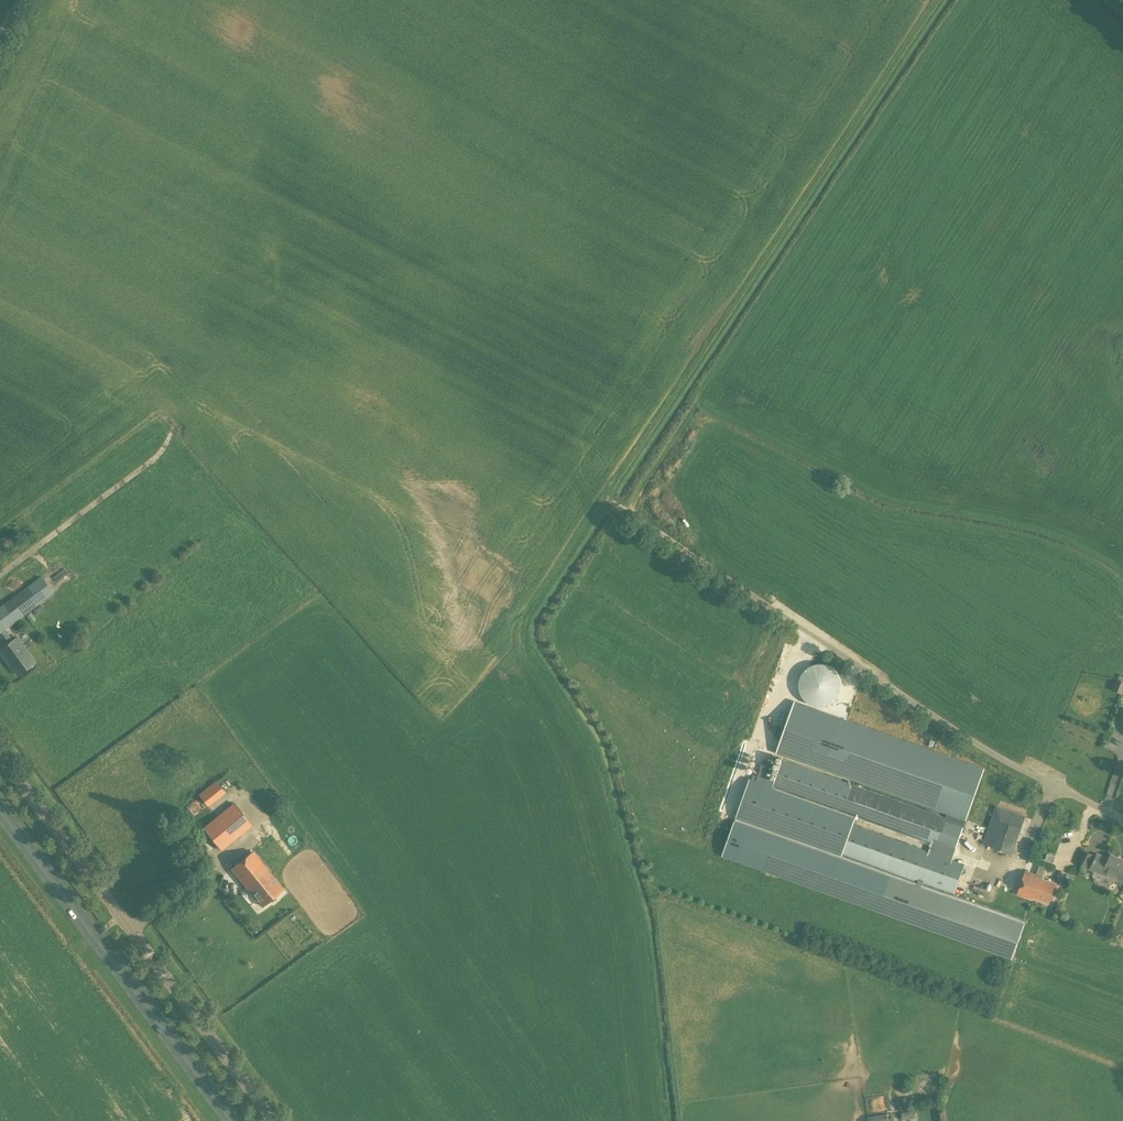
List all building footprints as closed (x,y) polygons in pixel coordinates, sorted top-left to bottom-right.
[(6,630),(6,629),(54,594),(41,576),(0,607),(0,638),(6,645),(0,649),(0,652),(18,676),(35,663),(16,637),(13,639),(6,630)] [(1122,693),(1122,681),(1117,679),(1113,691),(1122,694),(1122,693)] [(952,859),(985,768),(794,701),(776,753),(821,768),(819,772),(785,759),(774,790),(744,778),(715,852),(1014,959),(1026,921),(953,895),(965,864),(952,859)] [(216,780),(198,794),(208,806),(225,792),(216,780)] [(221,850),(252,825),(234,803),(203,828),(221,850)] [(1022,828),(1026,816),(996,806),(983,844),(1013,854),(1022,828)] [(1087,868),(1093,854),(1084,850),(1078,863),(1087,868)] [(283,889),(252,851),(231,868),(262,907),(283,889)] [(1109,858),(1097,852),(1089,869),(1106,877),(1108,874),(1122,882),(1122,861),(1111,855),(1109,858)] [(1040,865),(1036,875),(1025,871),(1017,895),(1032,900),(1033,899),(1049,904),(1056,884),(1043,879),(1044,877),(1047,867),(1040,865)] [(916,1110),(901,1112),(903,1120),(917,1118),(916,1110)]
